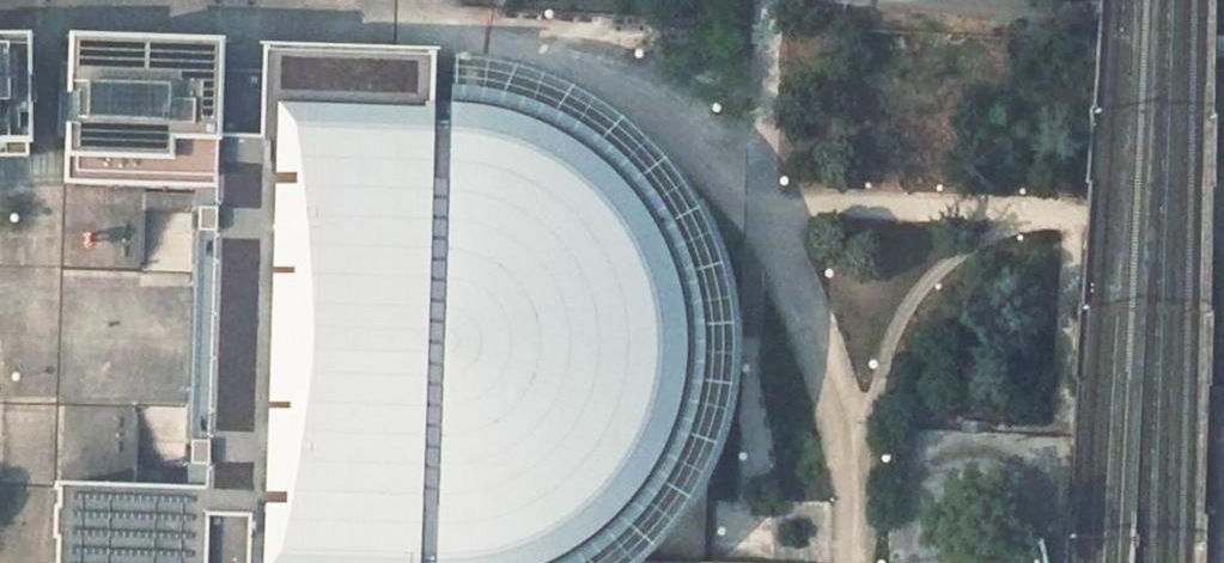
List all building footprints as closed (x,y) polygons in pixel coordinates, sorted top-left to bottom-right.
[(224,50),(67,45),(67,67),(155,69),(157,70),(159,69),(223,71),(224,50)] [(0,47),(0,65),(26,65),(25,46),(0,47)] [(428,56),(253,53),(253,72),(428,78),(428,56)] [(26,65),(0,65),(0,157),(22,157),(27,157),(26,65)] [(444,274),(448,147),(426,146),(426,143),(391,142),(392,77),(157,70),(67,67),(66,88),(67,88),(65,138),(64,138),(64,160),(106,160),(105,186),(211,190),(211,212),(193,212),(190,304),(193,305),(192,338),(191,348),(189,348),(185,467),(202,468),(201,490),(102,487),(101,512),(52,510),(51,540),(272,546),(435,550),(439,426),(444,274)] [(428,78),(392,77),(391,142),(426,143),(426,146),(448,147),(449,110),(428,110),(428,78)] [(434,562),(617,562),(642,540),(664,514),(683,485),(698,454),(709,421),(716,388),(718,353),(716,319),(710,285),(700,252),(685,221),(667,192),(645,165),(621,141),(593,121),(563,104),(531,91),(498,82),(464,78),(450,77),(444,274),(461,279),(474,286),(489,298),(502,315),(510,331),(513,351),(508,371),(501,388),(490,402),(474,413),(456,421),(439,426),(434,562)] [(63,191),(63,185),(64,160),(64,157),(27,157),(0,157),(0,192),(63,191)] [(106,160),(64,160),(63,185),(105,186),(106,160)] [(101,512),(102,487),(53,486),(52,510),(101,512)] [(51,540),(51,561),(51,562),(434,562),(435,550),(272,546),(51,540)]
